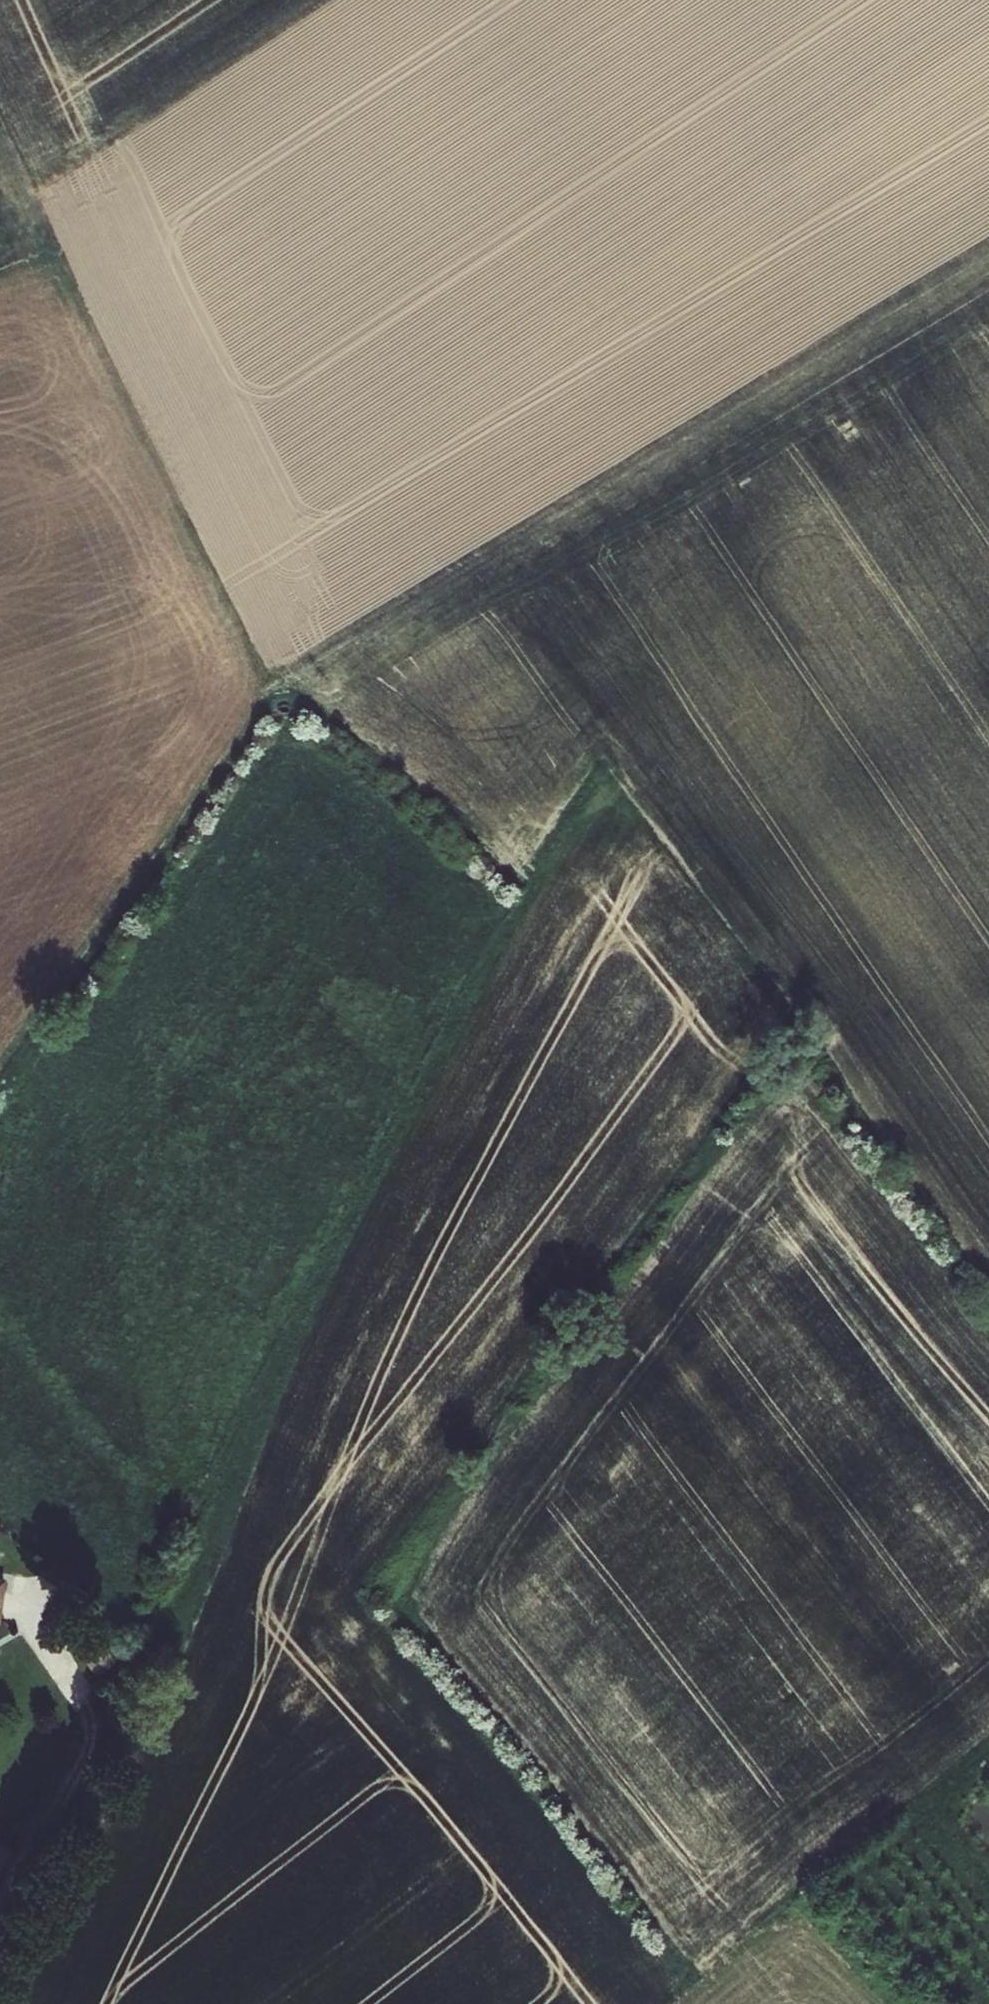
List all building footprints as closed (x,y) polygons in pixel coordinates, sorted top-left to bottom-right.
[(130,1681),(123,1689),(132,1695),(138,1688),(130,1681)] [(0,1886),(0,1908),(9,1891),(0,1886)]
